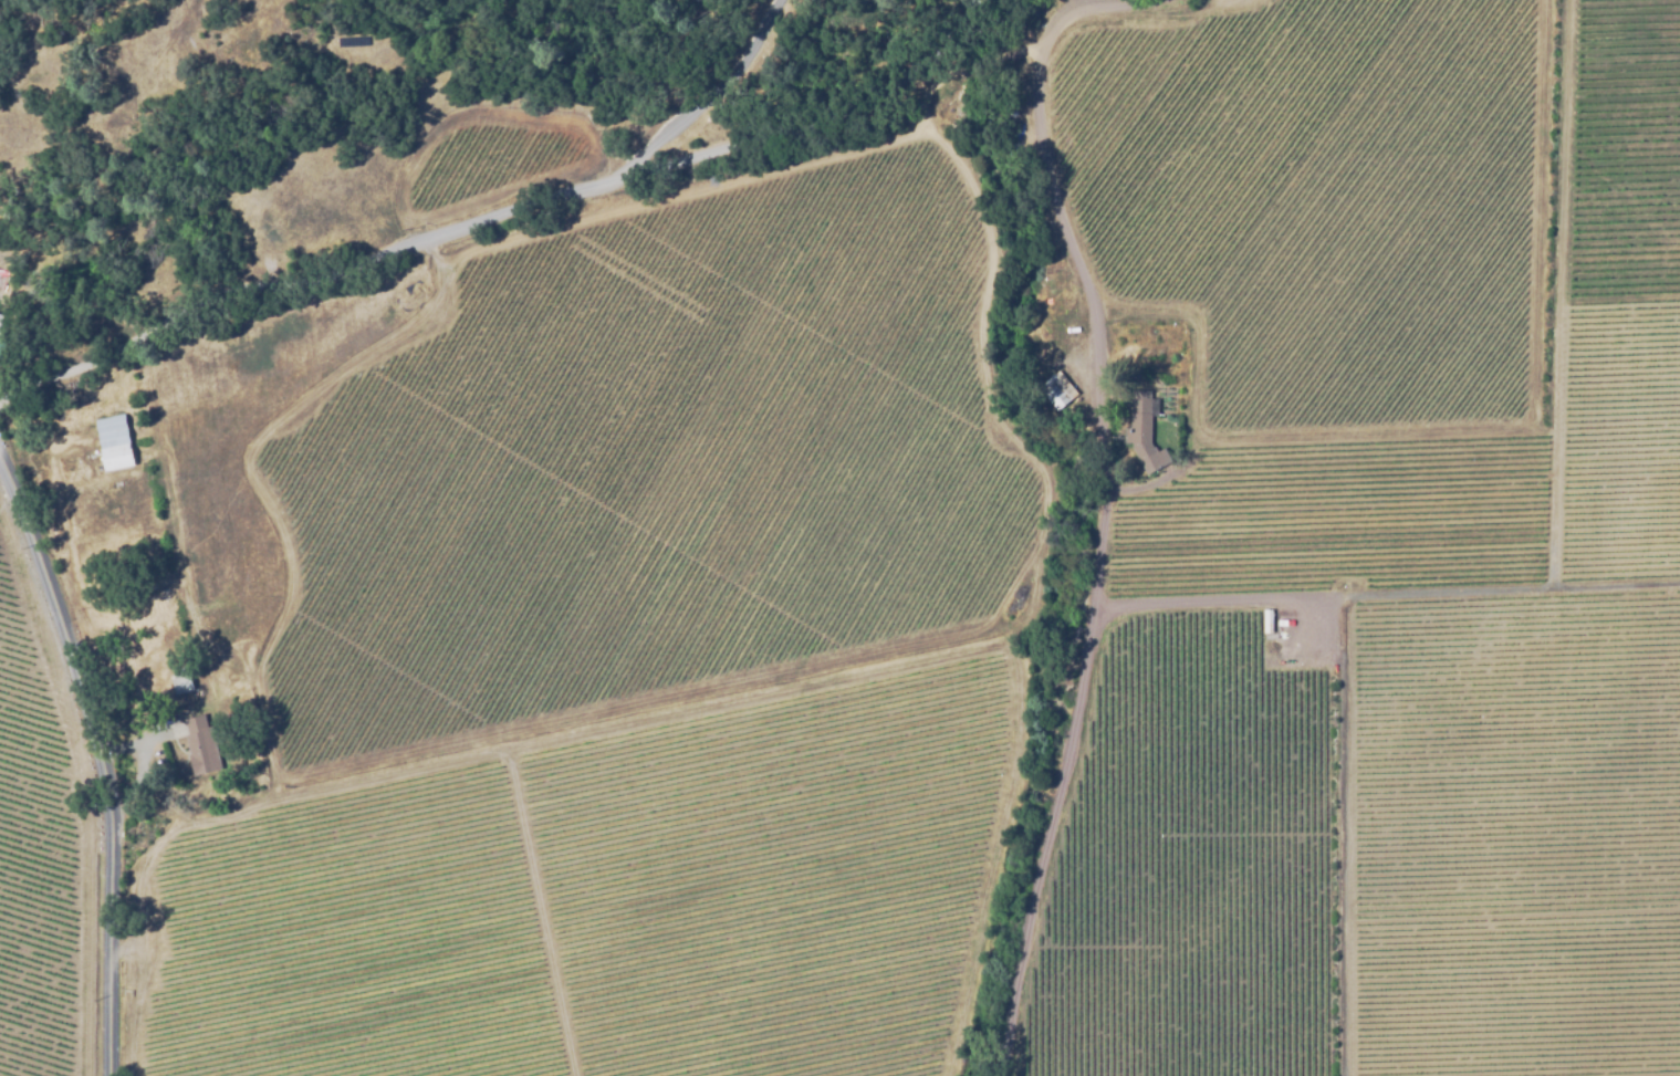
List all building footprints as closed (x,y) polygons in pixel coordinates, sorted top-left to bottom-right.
[(1060,410),(1040,388),(1060,370),(1079,394),(1060,410)] [(1148,473),(1133,447),(1133,443),(1126,443),(1126,429),(1130,429),(1131,390),(1151,391),(1150,439),(1164,464),(1148,473)] [(94,420),(126,414),(136,467),(105,472),(94,420)] [(114,490),(125,488),(126,494),(115,497),(114,490)] [(170,599),(161,602),(158,587),(167,586),(170,599)] [(173,681),(190,677),(194,693),(176,697),(173,681)] [(194,775),(182,734),(186,733),(182,719),(201,713),(205,728),(210,725),(221,767),(194,775)]
